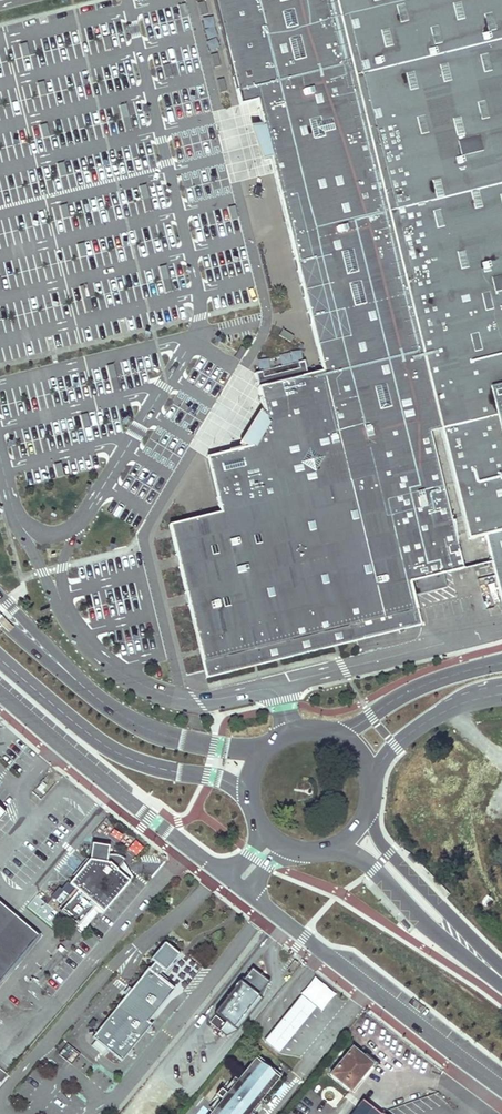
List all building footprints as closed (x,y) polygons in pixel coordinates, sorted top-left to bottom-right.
[(214,3),(220,26),(224,44),(229,64),(239,105),(256,101),(259,114),(262,129),(267,147),(271,163),(277,190),(282,207),(288,234),(290,242),(300,283),(306,310),(315,344),(316,350),(321,370),(313,372),(307,374),(303,360),(255,372),(258,386),(257,386),(261,402),(265,421),(259,432),(252,444),(205,456),(207,464),(200,465),(203,477),(200,477),(201,484),(204,484),(207,495),(215,494),(218,508),(219,511),(168,524),(206,676),(418,624),(409,582),(423,578),(436,575),(492,561),(501,602),(501,0),(213,0),(214,3)] [(216,82),(220,93),(228,91),(224,79),(216,82)] [(261,223),(257,207),(249,208),(253,224),(261,223)] [(283,331),(278,338),(289,344),(294,337),(283,331)] [(47,784),(43,781),(38,788),(42,790),(47,784)] [(96,830),(105,837),(113,826),(104,820),(96,830)] [(89,858),(70,882),(76,887),(75,889),(78,892),(73,898),(69,896),(65,892),(57,902),(62,906),(60,909),(81,927),(123,875),(116,870),(123,861),(126,858),(123,853),(118,849),(113,850),(108,850),(109,842),(92,840),(89,858)] [(59,872),(67,879),(78,867),(70,860),(59,872)] [(123,875),(81,927),(86,931),(100,914),(104,914),(134,877),(123,861),(116,870),(123,875)] [(78,892),(75,889),(69,896),(73,898),(78,892)] [(0,904),(0,983),(39,938),(0,904)] [(148,1022),(175,989),(148,967),(117,1006),(117,1007),(93,1037),(96,1040),(92,1045),(103,1054),(107,1049),(114,1054),(114,1055),(122,1062),(152,1025),(148,1022)] [(265,979),(253,969),(245,980),(243,979),(239,984),(240,985),(236,990),(235,989),(215,1015),(233,1029),(244,1015),(248,1018),(263,1000),(253,992),(255,989),(257,990),(265,979)] [(224,1025),(216,1017),(211,1023),(219,1030),(224,1025)] [(67,1044),(60,1053),(72,1062),(79,1053),(67,1044)] [(363,1057),(352,1048),(330,1075),(351,1091),(370,1067),(361,1059),(363,1057)] [(256,1061),(213,1113),(246,1113),(276,1078),(256,1061)] [(352,1113),(380,1113),(363,1100),(352,1113)]
